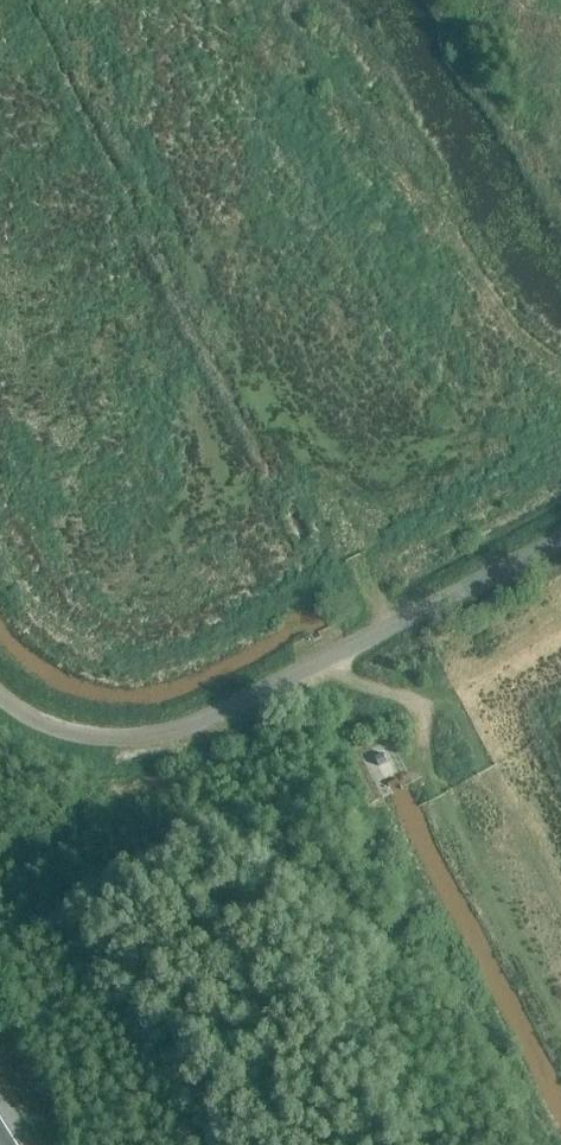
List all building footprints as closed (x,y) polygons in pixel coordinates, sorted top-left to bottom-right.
[(384,750),(375,754),(385,773),(394,769),(384,750)]
